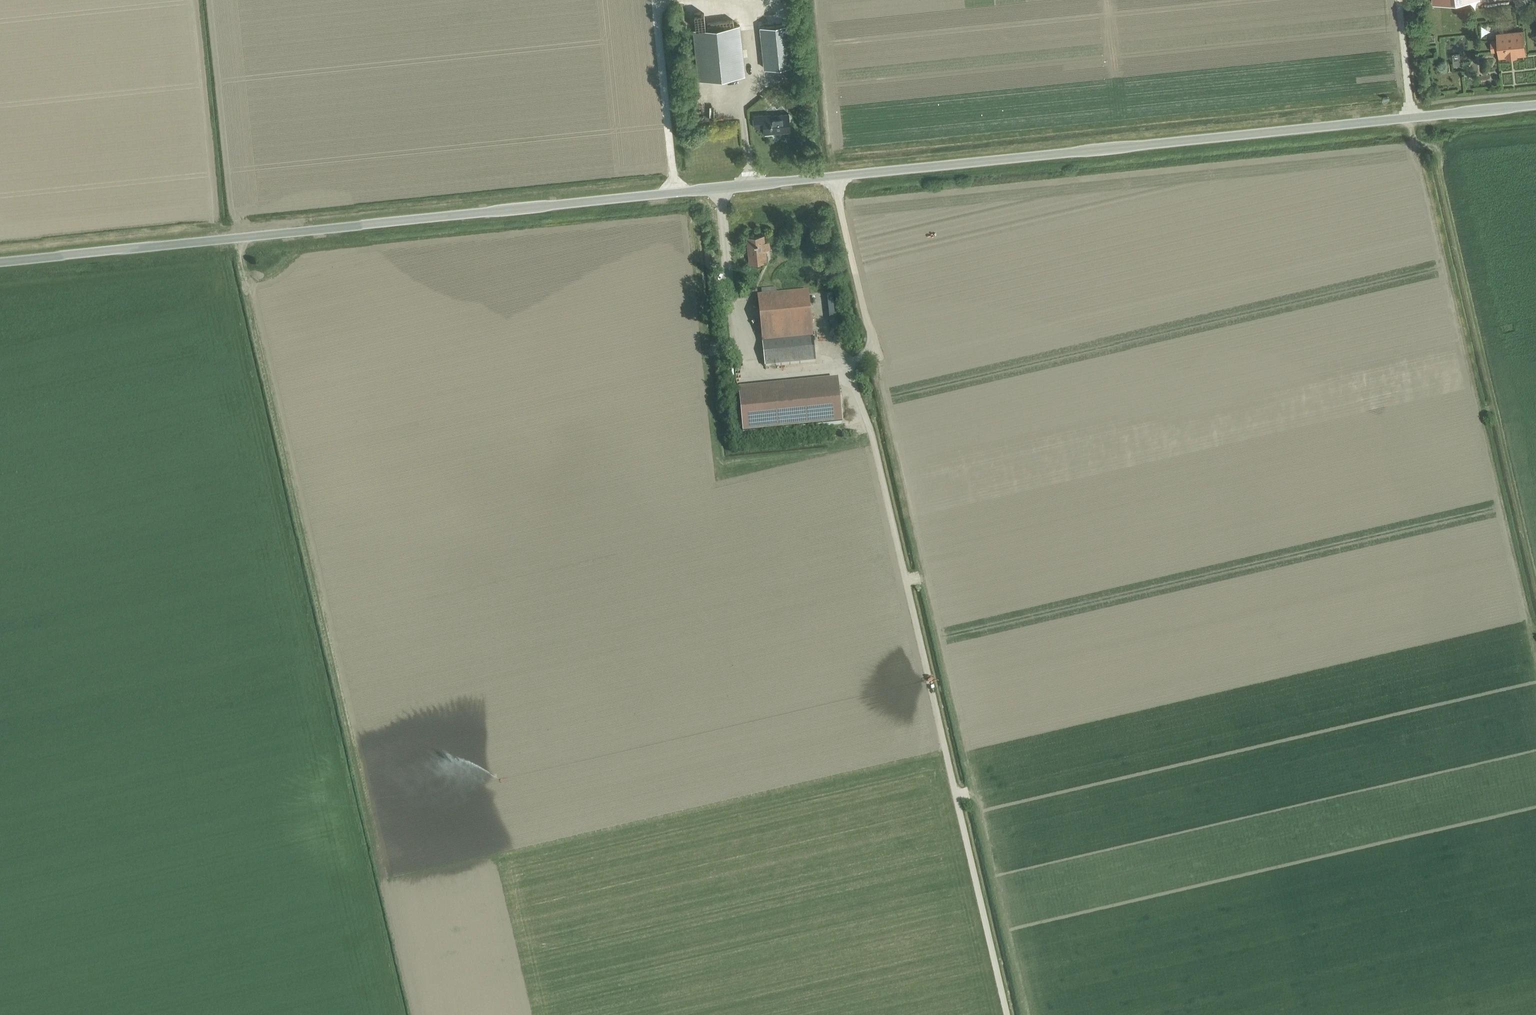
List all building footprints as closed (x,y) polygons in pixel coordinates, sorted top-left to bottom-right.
[(764,68),(795,65),(790,24),(760,27),(764,68)] [(698,80),(744,75),(739,25),(693,30),(698,80)] [(1498,50),(1499,58),(1525,55),(1523,30),(1522,30),(1497,33),(1497,32),(1497,40),(1491,40),(1492,51),(1498,50)] [(1456,61),(1452,52),(1446,54),(1450,63),(1456,61)] [(753,115),(754,128),(755,128),(755,127),(763,126),(764,134),(764,133),(789,130),(789,131),(790,131),(788,113),(788,114),(763,116),(762,115),(754,116),(754,115),(753,115)] [(765,250),(769,249),(768,241),(764,242),(763,235),(764,235),(746,237),(747,237),(749,262),(749,263),(766,261),(765,250)] [(808,291),(758,296),(763,344),(812,339),(808,291)] [(812,339),(763,344),(765,366),(815,362),(814,360),(813,341),(812,339)] [(738,393),(742,433),(763,431),(759,391),(738,393)]
